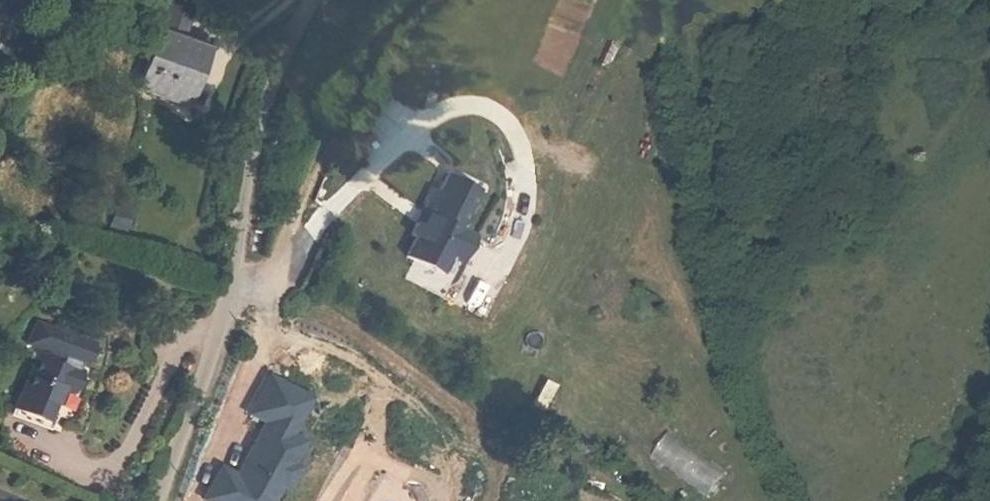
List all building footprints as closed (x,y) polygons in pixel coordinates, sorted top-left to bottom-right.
[(188,19),(211,31),(224,6),(213,0),(199,0),(188,19)] [(154,84),(174,94),(181,80),(198,89),(214,58),(222,62),(233,42),(211,31),(188,19),(154,84)] [(181,80),(174,94),(172,98),(202,114),(228,65),(222,62),(214,58),(198,89),(181,80)] [(461,271),(470,252),(481,258),(492,235),(510,244),(511,243),(478,227),(498,187),(468,172),(453,201),(448,198),(442,211),(447,213),(442,223),(437,221),(431,233),(436,236),(426,255),(434,259),(460,272),(461,271)] [(123,182),(119,191),(137,201),(141,191),(123,182)] [(137,201),(119,191),(109,212),(127,221),(137,201)] [(442,211),(437,221),(442,223),(447,213),(442,211)] [(481,258),(470,252),(461,271),(472,276),(481,258)] [(50,341),(29,393),(60,406),(75,366),(86,370),(104,324),(48,301),(39,326),(70,338),(67,348),(50,341)]
